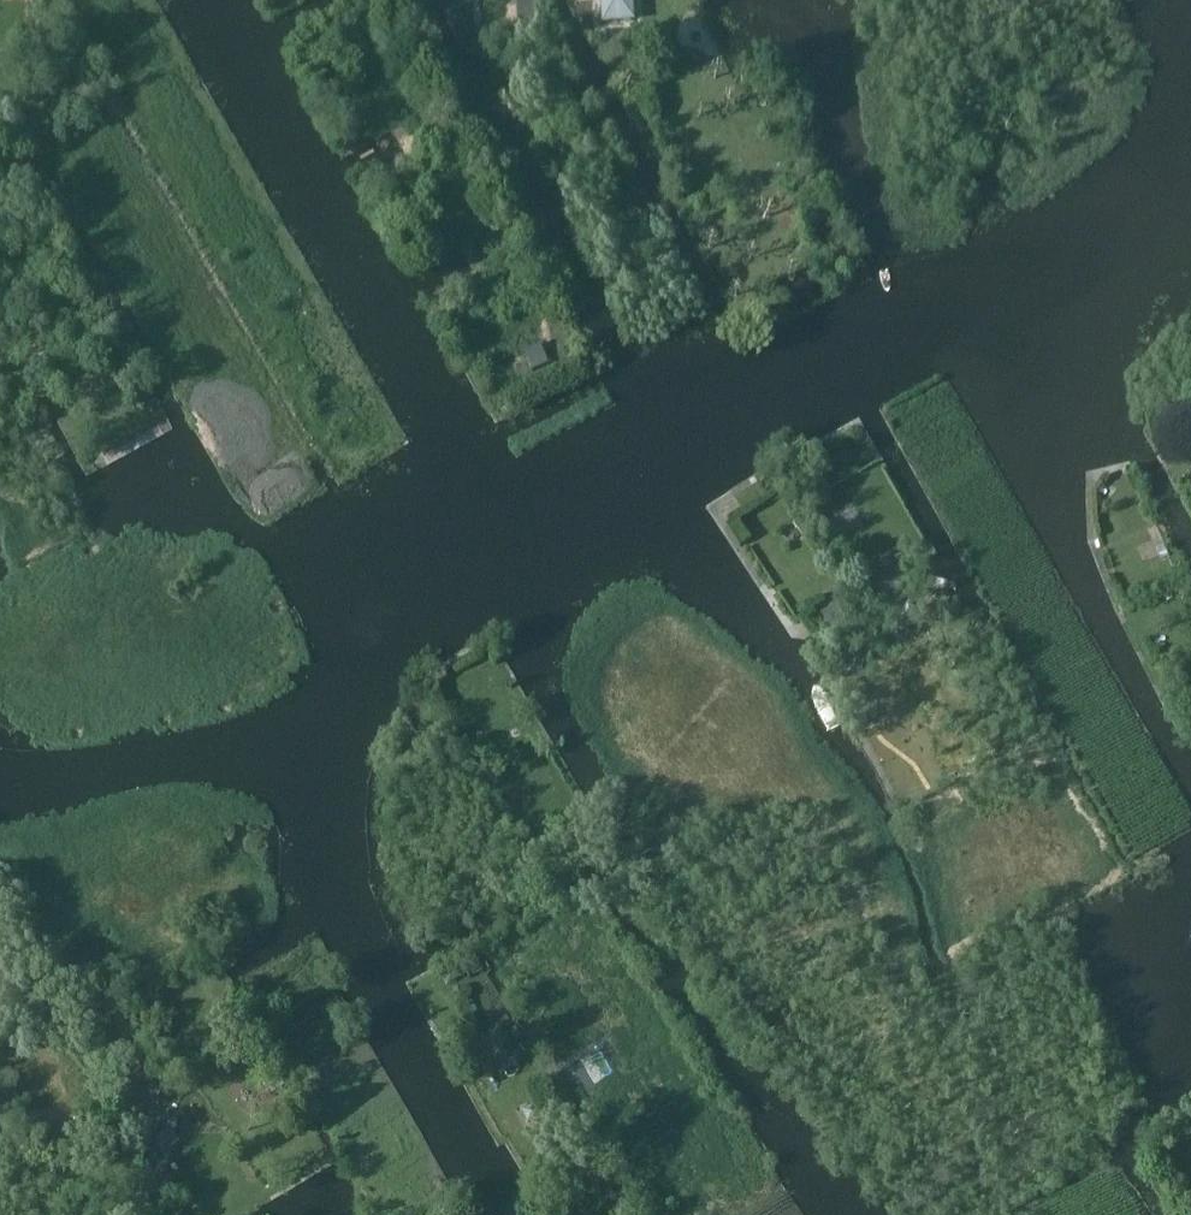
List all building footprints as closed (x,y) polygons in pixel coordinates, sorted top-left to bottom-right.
[(450,28),(466,22),(460,0),(442,0),(450,28)] [(517,25),(535,25),(534,0),(516,0),(517,25)] [(602,25),(635,23),(633,0),(600,0),(602,25)] [(1164,543),(1155,546),(1161,559),(1169,556),(1164,543)] [(916,620),(924,604),(913,599),(906,616),(916,620)] [(838,602),(820,612),(826,623),(844,614),(838,602)] [(861,669),(862,657),(846,656),(845,668),(861,669)] [(509,1047),(523,1038),(516,1028),(503,1037),(509,1047)] [(524,1041),(514,1050),(521,1058),(531,1049),(524,1041)] [(273,1094),(285,1084),(276,1072),(263,1081),(273,1094)] [(469,1101),(456,1109),(464,1120),(476,1113),(469,1101)]
